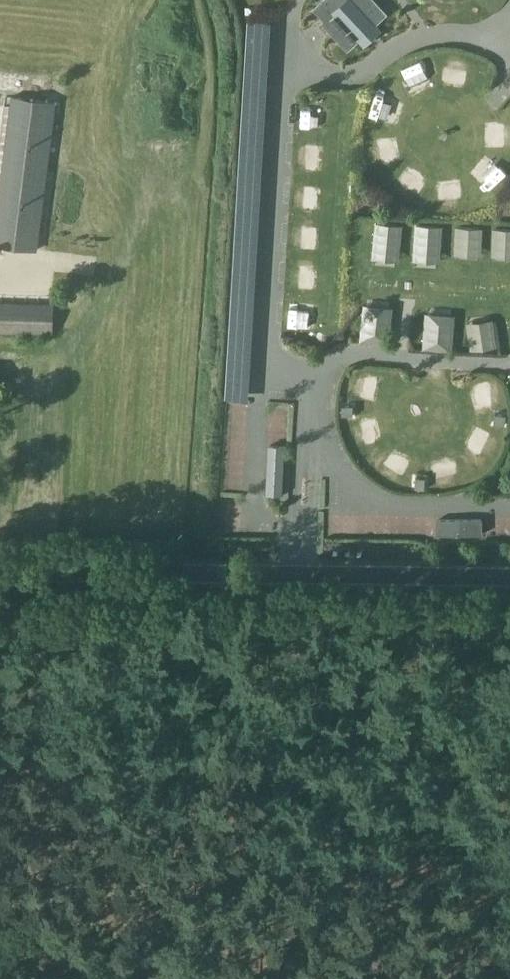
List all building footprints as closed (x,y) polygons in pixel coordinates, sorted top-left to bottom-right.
[(313,9),(323,19),(321,22),(348,50),(387,13),(375,0),(322,0),(313,9)] [(55,226),(56,201),(35,200),(34,226),(55,226)] [(51,292),(0,290),(0,322),(50,324),(51,292)]
